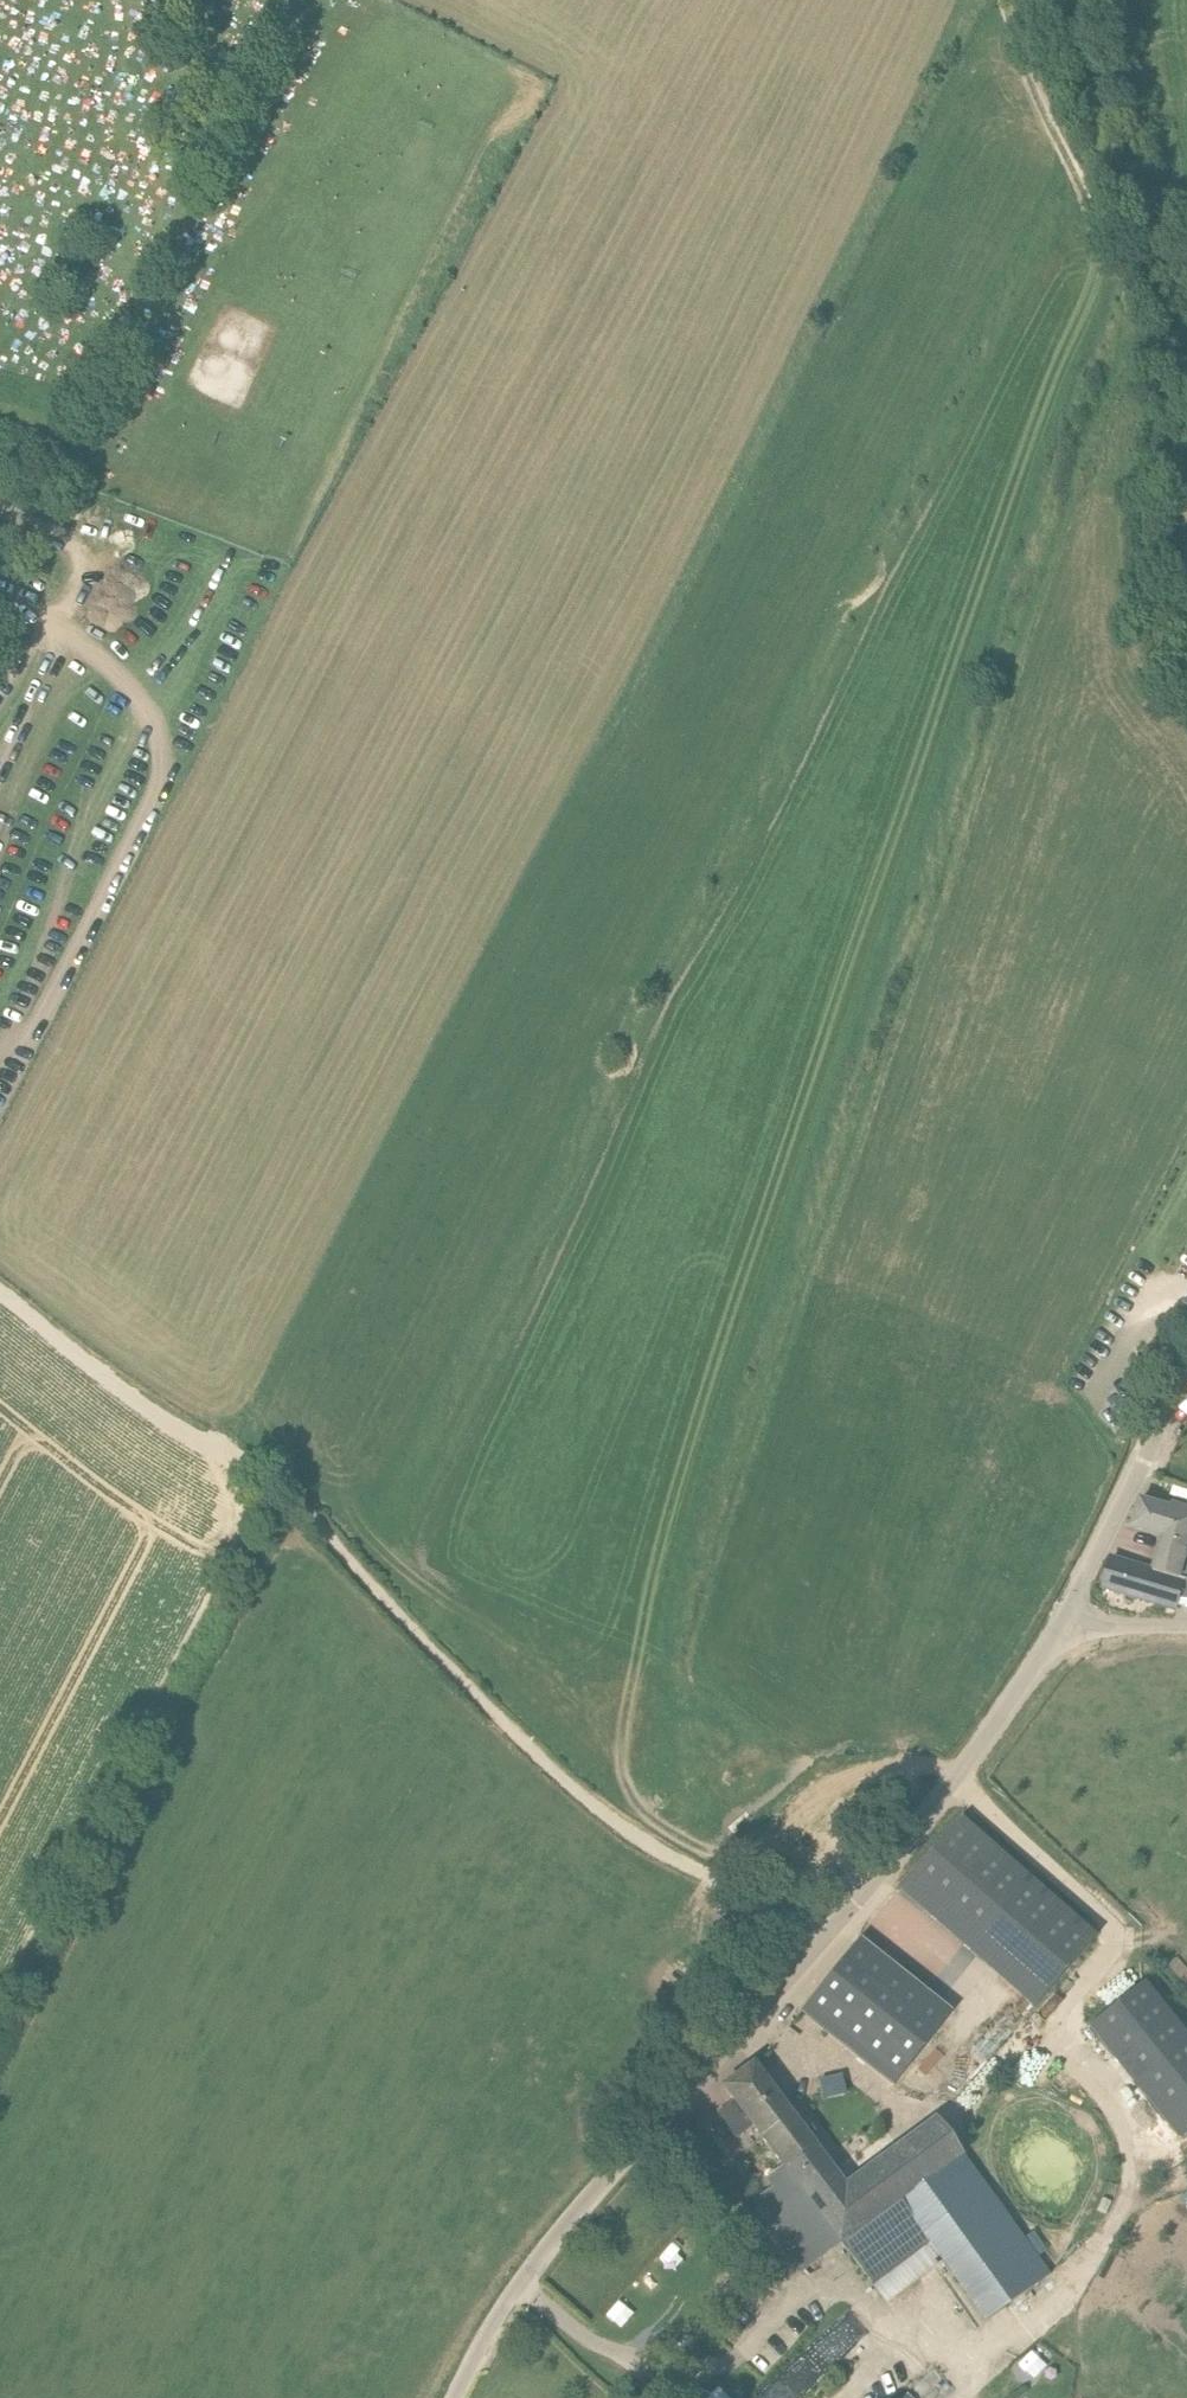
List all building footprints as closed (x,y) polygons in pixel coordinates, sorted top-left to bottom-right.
[(1154,1570),(1186,1579),(1186,1508),(1173,1504),(1171,1508),(1141,1499),(1132,1528),(1163,1537),(1154,1570)] [(1154,1570),(1112,1557),(1103,1588),(1176,1609),(1178,1604),(1186,1606),(1186,1579),(1154,1570)] [(1091,1933),(961,1825),(902,1895),(1033,2003),(1091,1933)] [(801,2006),(893,2081),(951,2009),(946,2005),(859,1935),(801,2006)] [(1089,2026),(1177,2137),(1186,2129),(1186,2035),(1144,1982),(1142,1983),(1089,2026)] [(763,2139),(792,2116),(753,2064),(723,2086),(735,2102),(720,2113),(734,2136),(751,2123),(763,2139)] [(768,2216),(831,2169),(792,2116),(763,2139),(783,2166),(769,2176),(776,2185),(756,2200),(768,2216)] [(1050,2273),(962,2154),(937,2119),(844,2186),(831,2169),(768,2216),(806,2268),(843,2241),(874,2283),(886,2303),(942,2263),(985,2322),(1050,2273)]
